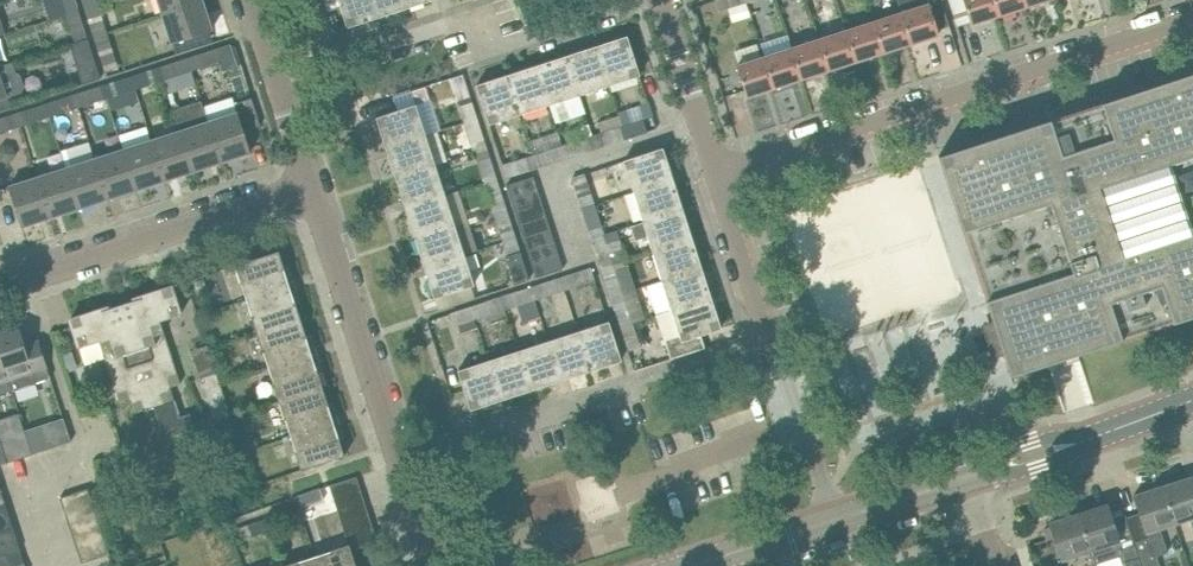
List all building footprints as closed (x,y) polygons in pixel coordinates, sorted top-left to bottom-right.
[(78,9),(75,0),(61,0),(66,13),(78,9)] [(202,0),(159,0),(163,14),(191,5),(202,1),(202,0)] [(325,5),(339,0),(347,26),(377,16),(372,0),(324,0),(325,5)] [(405,0),(372,0),(377,16),(407,7),(405,0)] [(746,0),(716,0),(720,12),(747,3),(746,0)] [(901,12),(911,42),(939,34),(935,21),(946,18),(941,0),(897,0),(901,12)] [(958,25),(970,21),(971,23),(998,14),(994,0),(950,0),(958,25)] [(998,14),(1026,6),(1024,0),(994,0),(998,14)] [(202,1),(191,5),(163,14),(172,42),(212,30),(202,1)] [(93,36),(105,32),(96,4),(84,7),(93,36)] [(78,9),(66,13),(73,36),(85,32),(78,9)] [(911,42),(901,12),(874,21),(884,51),(911,42)] [(884,51),(874,21),(846,30),(856,60),(884,51)] [(856,60),(846,30),(819,39),(829,69),(856,60)] [(105,32),(93,36),(106,75),(117,71),(105,32)] [(639,74),(627,35),(597,45),(609,84),(639,74)] [(829,69),(819,39),(792,47),(801,78),(829,69)] [(84,71),(97,67),(89,43),(77,47),(84,71)] [(609,84),(597,45),(567,55),(579,94),(609,84)] [(801,78),(792,47),(764,56),(774,87),(801,78)] [(192,70),(220,61),(216,48),(188,56),(192,70)] [(579,94),(567,55),(537,64),(549,104),(579,94)] [(164,79),(192,70),(188,56),(160,66),(164,79)] [(764,56),(737,65),(747,96),(774,87),(764,56)] [(22,91),(24,85),(21,75),(16,72),(13,73),(10,62),(0,66),(0,98),(22,91)] [(549,104),(537,64),(506,74),(519,113),(549,104)] [(135,88),(164,79),(160,66),(131,75),(135,88)] [(1004,354),(1010,375),(1192,315),(1192,72),(938,155),(995,329),(990,331),(995,347),(1001,345),(1004,354)] [(506,74),(476,84),(489,123),(519,113),(506,74)] [(106,97),(135,88),(131,75),(102,84),(106,97)] [(476,117),(470,97),(463,77),(450,81),(463,122),(476,117)] [(78,106),(106,97),(102,84),(74,93),(78,106)] [(230,96),(235,113),(209,121),(222,160),(250,151),(242,123),(252,120),(243,91),(230,96)] [(49,116),(78,106),(74,93),(45,103),(49,116)] [(172,109),(179,131),(180,130),(193,170),(222,160),(209,121),(207,121),(200,100),(172,109)] [(653,116),(648,102),(617,112),(620,126),(623,125),(627,138),(648,131),(643,119),(653,116)] [(20,125),(49,116),(45,103),(16,112),(20,125)] [(386,147),(425,134),(416,104),(376,117),(386,147)] [(16,112),(0,117),(0,131),(20,125),(16,112)] [(473,152),(486,147),(476,117),(463,122),(473,152)] [(623,125),(620,126),(601,132),(605,145),(627,138),(623,125)] [(180,130),(179,131),(152,139),(165,179),(193,170),(180,130)] [(435,164),(425,134),(386,147),(396,177),(435,164)] [(567,157),(588,150),(584,138),(563,145),(567,157)] [(165,179),(152,139),(123,149),(136,188),(165,179)] [(90,143),(50,155),(54,168),(94,156),(90,143)] [(567,157),(563,145),(542,151),(546,164),(567,157)] [(483,182),(496,178),(486,147),(473,152),(483,182)] [(672,177),(663,147),(624,160),(633,189),(672,177)] [(136,188),(123,149),(95,158),(107,197),(136,188)] [(527,170),(523,157),(501,164),(506,177),(527,170)] [(107,197),(95,158),(66,167),(79,207),(107,197)] [(445,194),(435,164),(396,177),(405,207),(445,194)] [(79,207),(66,167),(37,177),(50,216),(79,207)] [(511,183),(505,185),(509,198),(538,189),(533,175),(511,183)] [(50,216),(37,177),(9,186),(21,225),(50,216)] [(682,207),(672,177),(633,189),(643,220),(682,207)] [(496,178),(483,182),(490,202),(502,198),(496,178)] [(581,206),(594,202),(587,182),(575,186),(581,206)] [(538,189),(509,198),(513,211),(542,202),(538,189)] [(454,224),(445,194),(405,207),(415,237),(454,224)] [(542,202),(513,211),(518,224),(536,219),(546,215),(542,202)] [(594,202),(581,206),(589,228),(601,224),(594,202)] [(692,237),(682,207),(643,220),(653,250),(692,237)] [(502,242),(514,238),(506,210),(493,214),(502,242)] [(536,219),(518,224),(522,237),(540,232),(550,228),(546,215),(536,219)] [(464,254),(454,224),(415,237),(425,267),(464,254)] [(540,232),(522,237),(526,251),(544,245),(554,242),(550,228),(540,232)] [(616,230),(604,233),(591,238),(601,266),(613,263),(626,259),(616,230)] [(702,267),(692,237),(653,250),(662,280),(702,267)] [(506,255),(505,255),(513,284),(527,279),(514,238),(502,242),(506,255)] [(544,245),(526,251),(531,264),(559,255),(554,242),(544,245)] [(279,250),(273,252),(235,264),(246,299),(283,287),(294,283),(288,266),(284,267),(279,250)] [(425,267),(435,297),(474,284),(464,254),(425,267)] [(559,255),(531,264),(535,277),(540,275),(563,268),(559,255)] [(623,292),(618,275),(613,263),(601,266),(605,280),(610,296),(623,292)] [(591,267),(570,273),(574,286),(595,279),(591,267)] [(711,297),(702,267),(662,280),(672,310),(711,297)] [(534,298),(554,292),(551,280),(531,286),(534,298)] [(294,283),(283,287),(246,299),(257,333),(294,321),(301,319),(295,302),(299,301),(294,283)] [(108,306),(70,318),(79,346),(99,340),(120,403),(130,399),(134,413),(155,406),(165,438),(197,428),(192,413),(181,417),(175,399),(170,386),(181,383),(160,320),(181,313),(172,285),(134,298),(134,299),(121,303),(108,308),(108,306)] [(534,298),(531,286),(510,292),(513,304),(534,298)] [(620,327),(632,323),(623,292),(610,296),(620,327)] [(721,327),(711,297),(672,310),(680,335),(662,341),(668,358),(691,350),(687,338),(721,327)] [(474,317),(492,312),(488,300),(470,305),(474,317)] [(449,312),(456,332),(476,326),(473,317),(474,317),(470,305),(449,312)] [(301,319),(294,321),(257,333),(268,366),(304,355),(316,351),(310,334),(306,335),(301,319)] [(621,360),(608,321),(578,330),(591,369),(621,360)] [(645,364),(655,361),(648,340),(638,342),(632,323),(620,327),(629,357),(645,364)] [(9,379),(13,390),(51,377),(38,340),(25,344),(20,329),(0,335),(0,352),(9,379)] [(591,369),(578,330),(548,340),(561,379),(591,369)] [(561,379),(548,340),(518,350),(531,389),(561,379)] [(531,389),(518,350),(488,360),(501,399),(531,389)] [(316,351),(304,355),(268,366),(279,400),(316,388),(322,386),(317,370),(321,368),(316,351)] [(0,352),(0,382),(9,379),(0,352)] [(501,399),(488,360),(458,370),(471,409),(501,399)] [(200,377),(214,420),(229,416),(216,372),(200,377)] [(322,386),(316,388),(279,400),(290,434),(338,419),(332,402),(328,403),(322,386)] [(301,469),(345,455),(339,437),(343,436),(338,419),(290,434),(301,469)] [(41,425),(26,430),(27,433),(34,453),(49,448),(41,425)] [(26,430),(1,438),(3,444),(9,461),(32,453),(34,453),(27,433),(26,430)] [(361,489),(356,476),(330,484),(334,497),(361,489)] [(1191,476),(1162,485),(1175,523),(1190,518),(1192,527),(1192,481),(1191,476)] [(334,497),(330,484),(293,495),(299,512),(335,500),(334,497)] [(1136,504),(1139,512),(1126,516),(1132,534),(1134,541),(1142,565),(1160,565),(1156,555),(1168,551),(1160,528),(1175,523),(1162,485),(1133,494),(1136,504)] [(64,510),(92,500),(88,487),(60,497),(64,510)] [(339,511),(365,502),(361,489),(334,497),(335,500),(339,511)] [(97,514),(92,500),(64,510),(69,523),(97,514)] [(343,524),(369,515),(365,502),(339,511),(343,524)] [(1134,541),(1132,534),(1118,538),(1107,503),(1095,507),(1094,504),(1091,502),(1076,507),(1090,550),(1094,564),(1121,555),(1124,565),(1140,565),(1142,565),(1134,541)] [(5,503),(0,505),(0,530),(13,526),(5,503)] [(1048,538),(1054,536),(1061,559),(1090,550),(1076,507),(1062,512),(1060,515),(1061,518),(1049,522),(1051,526),(1044,528),(1048,538)] [(101,527),(97,514),(69,523),(73,536),(101,527)] [(347,537),(373,529),(369,515),(343,524),(347,537)] [(13,526),(0,530),(0,556),(20,549),(13,526)] [(105,540),(101,527),(73,536),(77,549),(105,540)] [(351,550),(378,542),(373,529),(347,537),(349,543),(351,550)] [(105,540),(77,549),(81,562),(110,553),(105,540)] [(315,554),(319,565),(356,565),(351,550),(349,543),(315,554)] [(0,556),(0,565),(14,565),(25,563),(20,549),(0,556)] [(280,565),(281,565),(319,565),(315,554),(280,565)]
